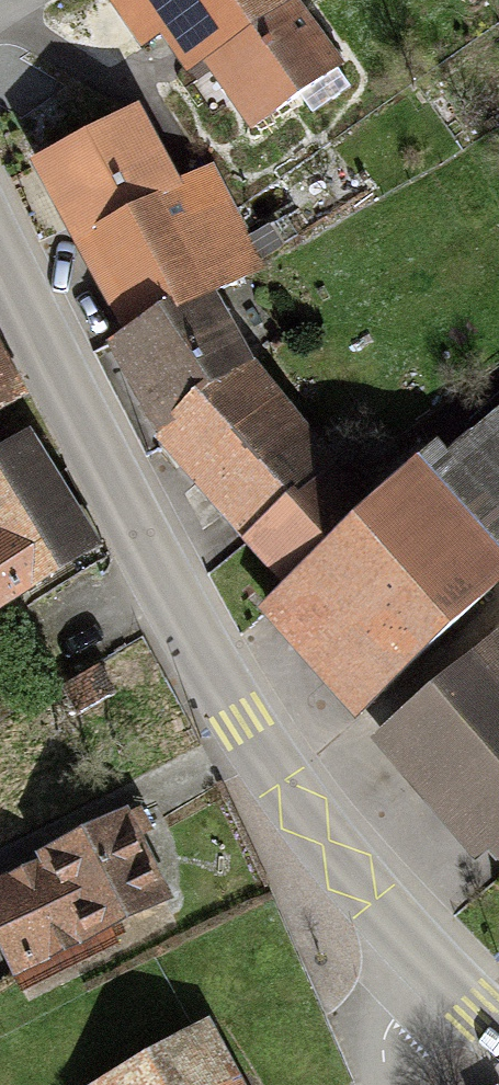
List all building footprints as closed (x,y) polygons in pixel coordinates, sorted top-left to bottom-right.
[(111,7),(162,77),(189,57),(244,131),(325,72),(281,12),(297,0),(120,0),(111,7)] [(127,131),(31,175),(111,347),(229,292),(187,201),(165,212),(127,131)] [(127,368),(175,431),(252,373),(204,310),(127,368)] [(294,589),(357,519),(252,373),(175,431),(294,589)] [(8,405),(0,391),(0,409),(8,405)] [(498,549),(498,391),(420,461),(498,549)] [(83,553),(24,446),(0,460),(0,599),(83,553)] [(271,619),(363,709),(498,563),(498,549),(420,461),(357,519),(294,589),(271,619)] [(375,734),(478,845),(488,836),(498,848),(498,619),(375,734)] [(0,875),(0,936),(22,980),(168,908),(121,815),(0,875)] [(201,1012),(129,1049),(138,1066),(101,1084),(239,1084),(201,1012)]
